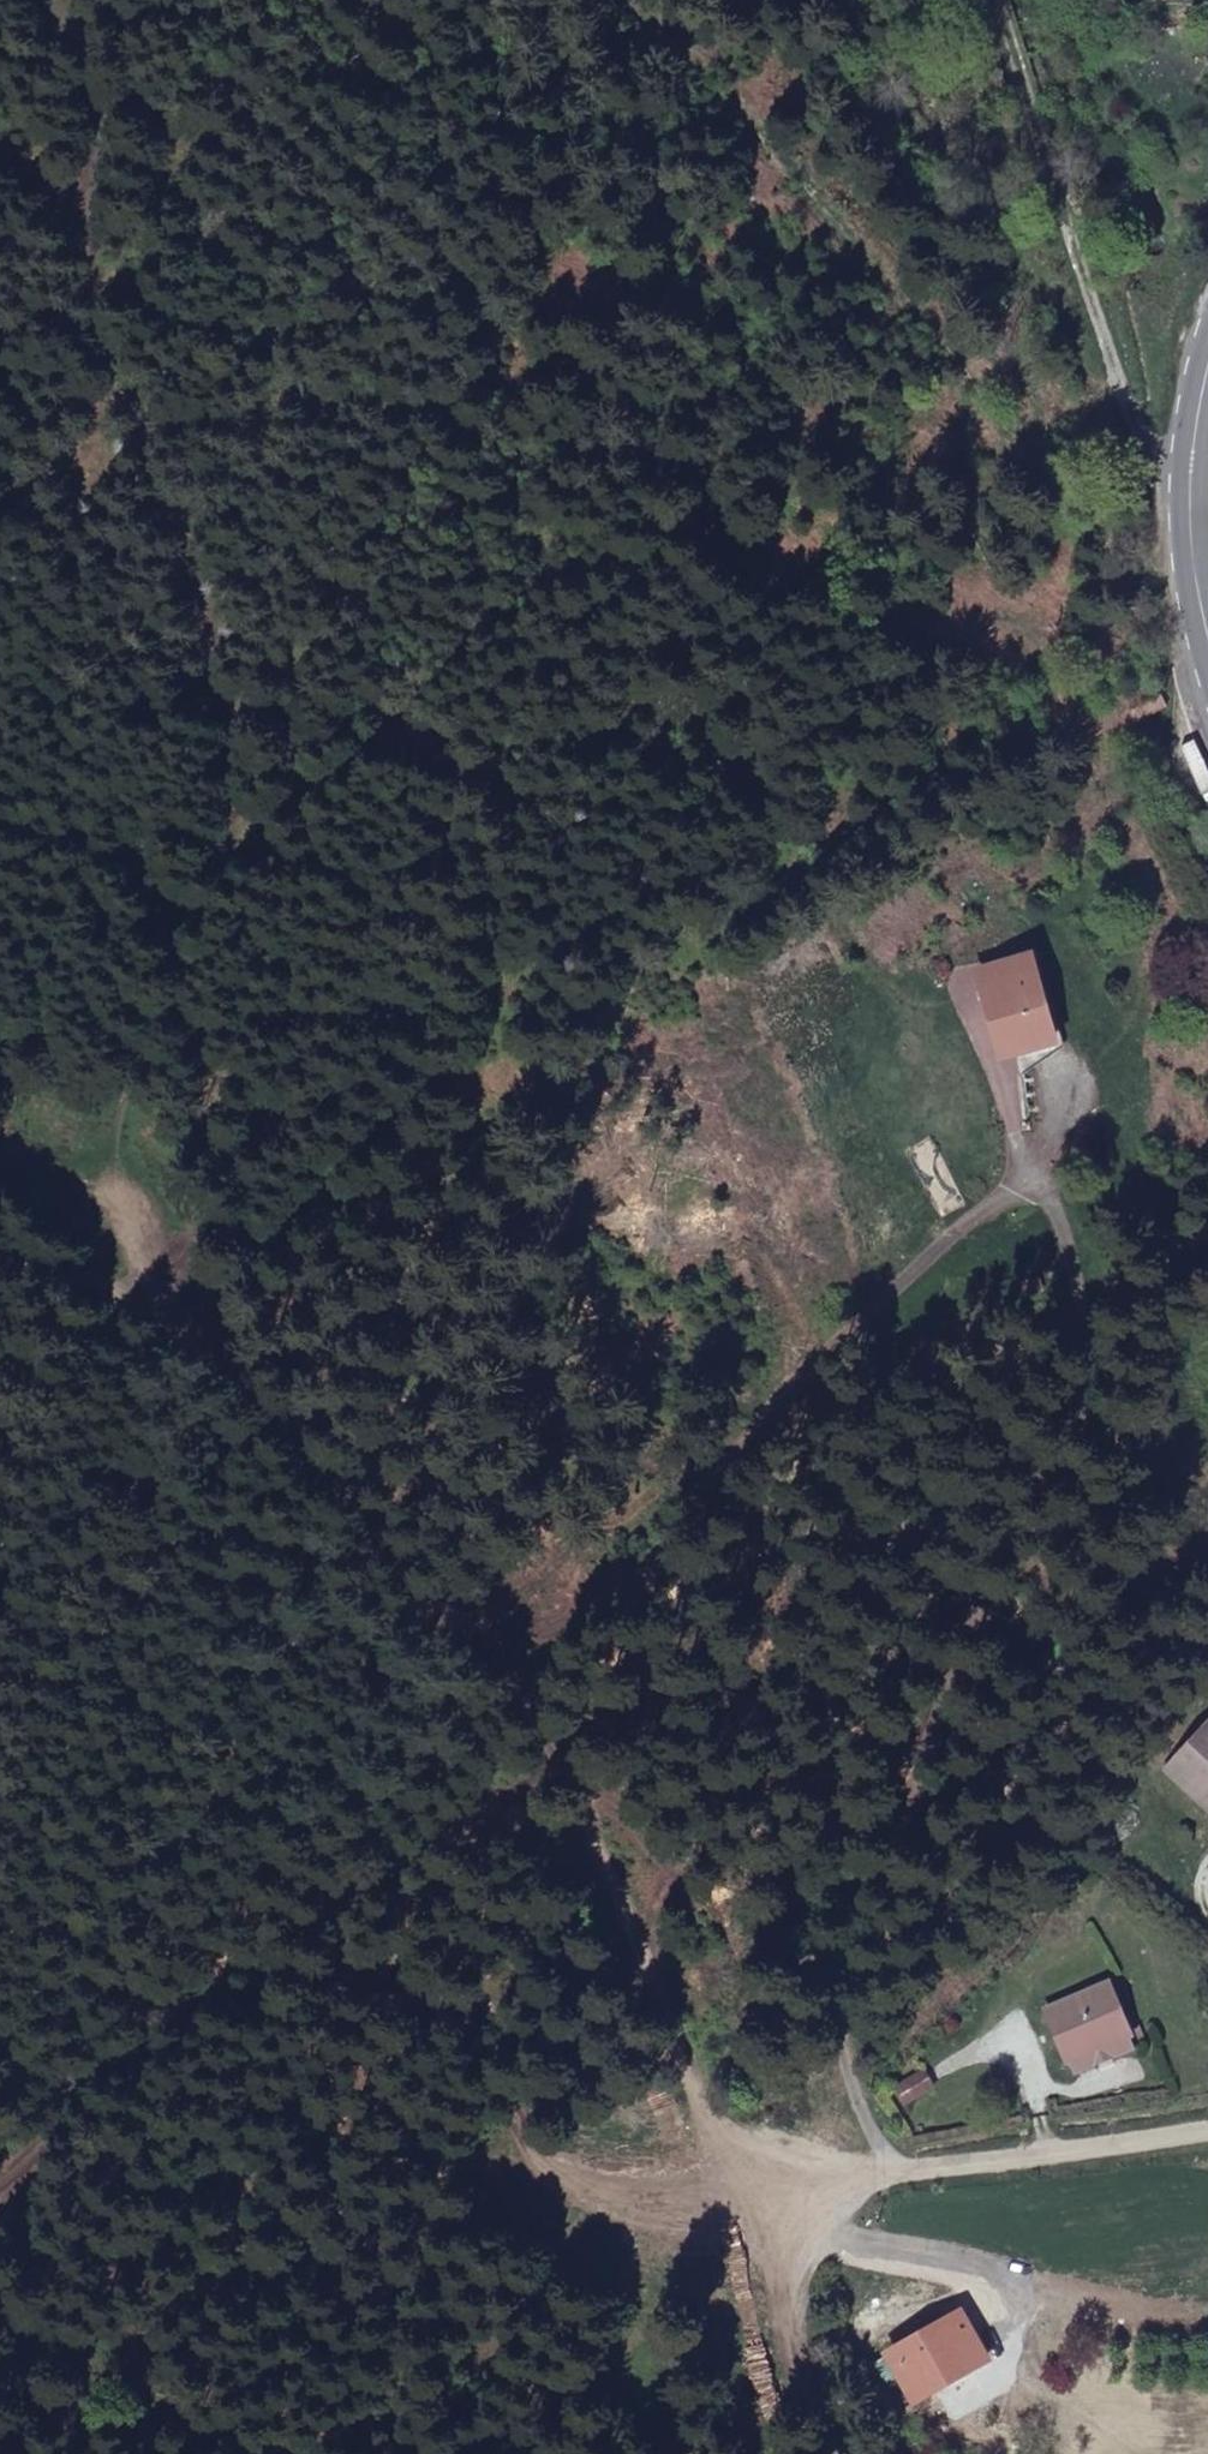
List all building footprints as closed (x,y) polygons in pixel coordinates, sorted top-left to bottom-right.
[(981,977),(1004,1054),(1056,1041),(1031,959),(1006,965),(1006,971),(981,977)] [(1207,1799),(1207,1727),(1173,1768),(1207,1799)] [(1135,2034),(1115,1984),(1050,2009),(1071,2061),(1135,2034)] [(899,2088),(914,2108),(941,2087),(928,2067),(899,2088)] [(989,2354),(959,2312),(947,2321),(978,2362),(989,2354)] [(978,2362),(947,2321),(895,2359),(926,2397),(978,2362)]
